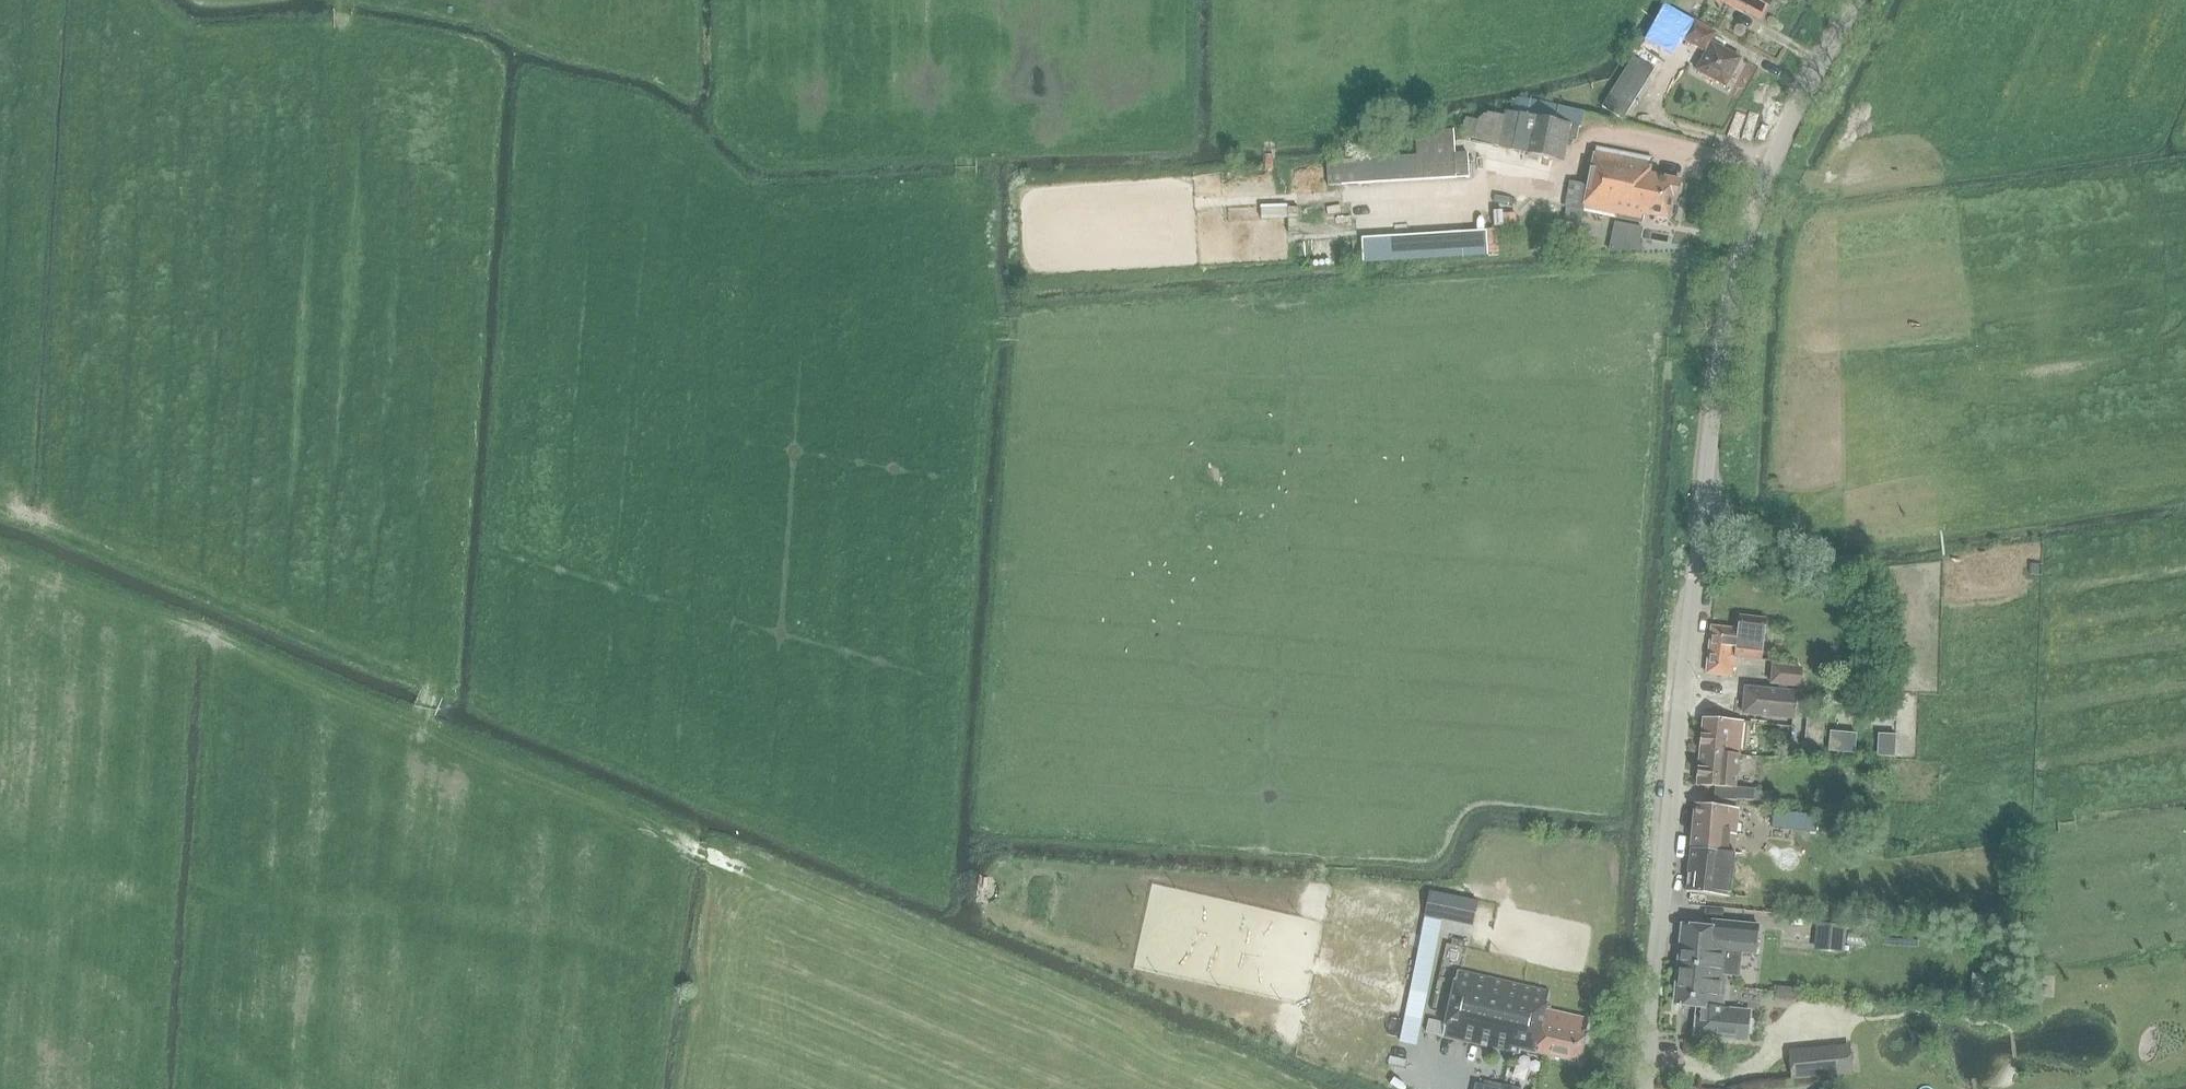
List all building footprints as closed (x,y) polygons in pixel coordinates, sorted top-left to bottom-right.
[(1774,0),(1712,0),(1711,1),(1742,18),(1744,15),(1762,23),(1774,0)] [(1664,4),(1644,39),(1670,54),(1680,37),(1705,52),(1695,70),(1725,87),(1741,58),(1710,42),(1715,33),(1668,6),(1664,4)] [(1646,83),(1652,73),(1631,60),(1625,69),(1646,83)] [(1640,93),(1646,83),(1625,69),(1619,79),(1640,93)] [(1634,102),(1640,93),(1619,79),(1613,89),(1634,102)] [(1628,112),(1634,102),(1613,89),(1607,99),(1628,112)] [(1622,122),(1628,112),(1607,99),(1602,106),(1622,122)] [(1517,102),(1516,104),(1513,115),(1505,114),(1504,117),(1486,114),(1485,116),(1482,116),(1481,118),(1478,117),(1477,122),(1465,119),(1458,140),(1497,149),(1496,150),(1562,164),(1567,141),(1574,143),(1582,113),(1523,100),(1522,103),(1517,102)] [(1431,136),(1433,181),(1454,180),(1454,179),(1453,159),(1453,154),(1452,135),(1431,136)] [(1414,157),(1416,182),(1433,181),(1431,136),(1427,136),(1428,138),(1413,139),(1414,157)] [(1588,187),(1582,213),(1640,224),(1644,217),(1668,220),(1672,201),(1675,202),(1679,182),(1648,175),(1650,161),(1595,150),(1588,187)] [(1398,158),(1400,183),(1416,182),(1414,157),(1398,158)] [(1381,159),(1383,184),(1400,183),(1398,158),(1381,159)] [(1365,160),(1366,185),(1383,184),(1381,159),(1365,160)] [(1453,159),(1454,179),(1466,179),(1466,159),(1453,159)] [(1348,164),(1350,187),(1366,185),(1365,160),(1355,160),(1355,163),(1348,164)] [(1348,164),(1332,165),(1333,188),(1350,187),(1348,164)] [(1582,213),(1588,187),(1568,184),(1562,210),(1582,213)] [(1515,222),(1515,213),(1502,213),(1503,223),(1515,222)] [(1643,228),(1614,222),(1609,251),(1638,251),(1643,228)] [(1481,231),(1482,254),(1494,254),(1493,230),(1481,231)] [(1470,255),(1469,231),(1456,232),(1458,256),(1470,255)] [(1481,231),(1469,231),(1470,255),(1482,254),(1481,231)] [(1456,232),(1444,233),(1446,256),(1458,256),(1456,232)] [(1446,256),(1444,233),(1432,234),(1434,257),(1446,256)] [(1422,258),(1420,234),(1408,235),(1409,259),(1422,258)] [(1432,234),(1420,234),(1422,258),(1434,257),(1432,234)] [(1408,235),(1396,236),(1397,259),(1409,259),(1408,235)] [(1384,236),(1372,237),(1373,261),(1385,260),(1384,236)] [(1397,259),(1396,236),(1384,236),(1385,260),(1397,259)] [(1373,261),(1372,237),(1359,238),(1361,262),(1373,261)] [(1734,656),(1743,655),(1762,658),(1767,618),(1737,614),(1735,632),(1711,629),(1705,674),(1731,680),(1734,656)] [(1798,688),(1800,667),(1769,664),(1767,684),(1775,685),(1775,689),(1743,685),(1739,714),(1792,720),(1795,691),(1783,690),(1783,686),(1798,688)] [(1897,718),(1898,696),(1880,695),(1879,717),(1897,718)] [(1822,719),(1804,717),(1801,748),(1819,750),(1822,719)] [(1698,755),(1740,758),(1743,724),(1701,720),(1698,755)] [(1856,734),(1829,731),(1827,751),(1854,754),(1856,734)] [(1895,757),(1895,735),(1878,734),(1877,756),(1895,757)] [(1737,789),(1740,758),(1698,755),(1695,787),(1714,788),(1713,801),(1753,803),(1771,806),(1772,793),(1737,789)] [(1736,810),(1694,806),(1690,850),(1731,854),(1736,810)] [(1794,830),(1815,833),(1817,816),(1796,814),(1794,830)] [(1690,850),(1685,892),(1726,897),(1731,854),(1690,850)] [(1425,911),(1473,921),(1477,902),(1429,891),(1425,911)] [(1845,927),(1815,924),(1813,950),(1843,953),(1845,927)] [(1684,929),(1679,965),(1707,968),(1706,977),(1724,979),(1725,975),(1738,977),(1740,957),(1756,959),(1759,931),(1713,925),(1712,932),(1684,929)] [(1459,963),(1465,946),(1448,940),(1442,957),(1459,963)] [(1707,968),(1679,965),(1674,1003),(1697,1005),(1695,1027),(1712,1029),(1711,1036),(1746,1039),(1747,1033),(1750,1034),(1751,1020),(1748,1020),(1749,1013),(1726,1011),(1727,1007),(1721,1007),(1724,979),(1706,977),(1707,968)] [(1459,972),(1444,1040),(1517,1057),(1519,1051),(1579,1064),(1588,1022),(1545,1011),(1549,994),(1478,977),(1459,972)] [(1848,1044),(1788,1050),(1791,1079),(1851,1073),(1848,1044)]
